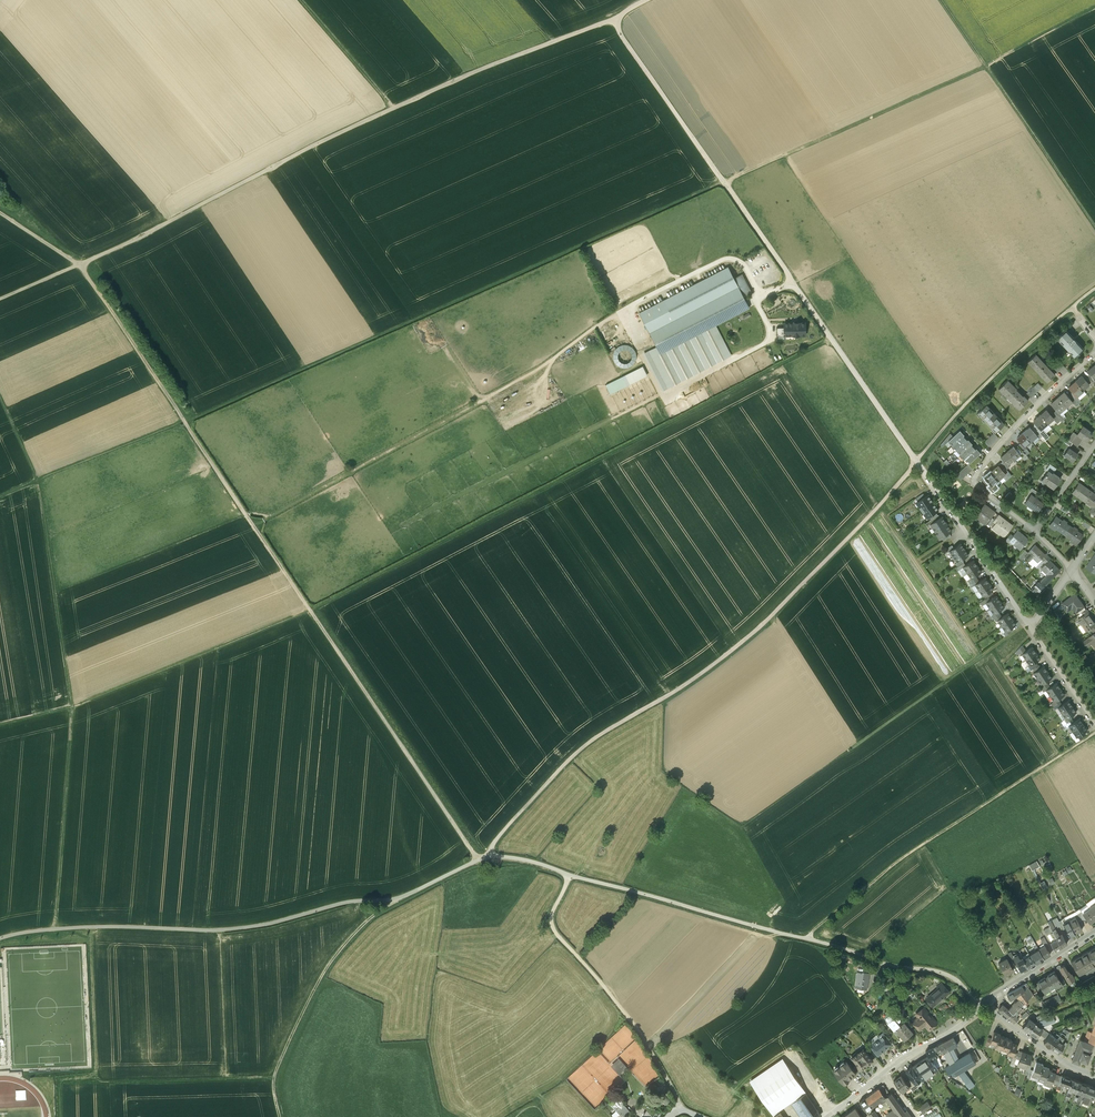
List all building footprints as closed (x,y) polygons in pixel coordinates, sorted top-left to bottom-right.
[(728,266),(639,313),(657,346),(660,353),(714,325),(749,307),(743,296),(734,278),(728,266)] [(734,278),(743,296),(751,292),(742,274),(734,278)] [(805,322),(784,323),(784,327),(784,335),(805,335),(805,322)] [(730,356),(714,325),(660,353),(657,346),(645,353),(664,390),(730,356)] [(1083,348),(1065,329),(1056,337),(1074,357),(1083,348)] [(617,349),(615,352),(614,355),(614,359),(615,363),(617,365),(620,367),(624,368),(627,368),(631,367),(634,365),(636,362),(637,358),(637,355),(635,351),(633,348),(630,346),(627,345),(623,345),(620,347),(617,349)] [(1042,360),(1036,354),(1029,360),(1032,364),(1031,365),(1038,372),(1039,371),(1042,375),(1041,375),(1044,379),(1045,378),(1048,381),(1055,375),(1051,371),(1051,370),(1049,368),(1044,362),(1042,360)] [(1059,361),(1052,368),(1056,373),(1064,366),(1059,361)] [(644,367),(605,382),(609,392),(648,377),(644,367)] [(1084,378),(1082,376),(1076,382),(1082,389),(1089,384),(1084,378)] [(1084,378),(1089,384),(1090,385),(1093,383),(1087,376),(1084,378)] [(1028,400),(1007,379),(999,388),(1019,409),(1028,400)] [(1033,387),(1037,391),(1042,387),(1038,382),(1033,387)] [(1084,391),(1082,389),(1076,382),(1069,387),(1074,393),(1077,396),(1084,391)] [(1037,391),(1033,387),(1026,393),(1031,398),(1037,391)] [(1086,393),(1084,391),(1077,396),(1079,399),(1086,393)] [(1069,398),(1065,392),(1058,398),(1065,407),(1072,401),(1069,398)] [(1057,410),(1059,413),(1063,410),(1062,409),(1065,407),(1058,398),(1051,403),(1057,410)] [(986,405),(986,404),(977,412),(977,413),(978,413),(995,431),(995,432),(1004,424),(1004,423),(1003,424),(986,405)] [(1059,413),(1062,415),(1068,410),(1065,407),(1062,409),(1063,410),(1059,413)] [(1051,415),(1047,410),(1041,416),(1047,423),(1047,424),(1053,418),(1051,415)] [(1051,415),(1053,418),(1055,421),(1057,423),(1061,420),(1059,418),(1054,413),(1051,415)] [(1042,428),(1047,423),(1041,416),(1034,421),(1037,424),(1040,428),(1037,430),(1045,440),(1049,437),(1045,432),(1042,428)] [(1049,426),(1047,424),(1047,423),(1042,428),(1045,432),(1051,428),(1049,426)] [(1087,428),(1083,426),(1077,434),(1083,438),(1087,441),(1091,434),(1085,430),(1087,428)] [(1037,436),(1030,428),(1023,433),(1030,441),(1033,439),(1037,436)] [(960,430),(959,430),(953,436),(948,441),(952,445),(962,436),(964,435),(963,434),(962,434),(959,431),(960,430)] [(1079,443),(1083,438),(1077,434),(1073,431),(1070,436),(1079,443)] [(942,446),(948,441),(953,436),(950,433),(949,435),(940,444),(942,446)] [(998,438),(994,433),(984,442),(989,447),(998,438)] [(1021,443),(1024,447),(1024,446),(1030,441),(1023,433),(1017,438),(1021,443)] [(965,440),(962,436),(952,445),(952,446),(956,450),(957,449),(967,440),(966,439),(965,440)] [(1077,446),(1079,443),(1070,436),(1069,436),(1067,439),(1072,443),(1077,446)] [(967,440),(957,449),(961,454),(971,445),(972,444),(971,443),(970,443),(967,440)] [(974,448),(971,445),(961,454),(960,455),(964,459),(965,458),(975,449),(974,448)] [(1015,449),(1020,454),(1023,451),(1018,446),(1015,449)] [(1015,449),(1013,447),(1007,452),(1014,459),(1014,460),(1020,455),(1020,454),(1015,449)] [(976,448),(975,449),(965,458),(969,463),(978,456),(981,453),(979,452),(976,448)] [(1067,457),(1073,461),(1078,454),(1068,448),(1064,455),(1065,454),(1068,456),(1067,457)] [(1023,451),(1020,454),(1020,455),(1024,460),(1028,457),(1026,455),(1023,451)] [(1004,460),(1007,464),(1014,459),(1007,452),(1001,457),(1004,460)] [(968,464),(972,469),(976,466),(976,465),(981,460),(978,456),(969,463),(968,464)] [(1004,467),(1006,469),(1009,467),(1007,464),(1004,460),(1001,463),(1004,467)] [(964,468),(968,473),(972,469),(968,464),(964,468)] [(1048,471),(1052,474),(1053,473),(1052,473),(1056,468),(1050,464),(1046,469),(1048,470),(1048,471)] [(1002,469),(998,465),(992,471),(999,479),(1002,476),(1006,474),(1002,469)] [(1006,474),(1002,476),(1005,479),(1006,480),(1011,475),(1006,469),(1004,467),(1002,469),(1006,474)] [(994,484),(999,479),(992,471),(985,477),(989,482),(990,484),(988,486),(992,491),(997,487),(994,484)] [(1052,474),(1048,471),(1041,480),(1046,483),(1053,487),(1059,479),(1058,478),(1058,477),(1053,473),(1052,474)] [(1093,492),(1079,483),(1072,493),(1086,502),(1086,501),(1092,493),(1093,492)] [(1043,503),(1030,493),(1024,503),(1037,512),(1043,503)] [(1092,493),(1086,501),(1093,506),(1094,508),(1094,495),(1092,493)] [(921,510),(933,502),(928,494),(925,496),(918,501),(920,505),(918,506),(921,510)] [(938,510),(933,502),(921,510),(924,514),(926,513),(928,517),(936,512),(938,510)] [(995,512),(984,504),(977,513),(975,516),(984,523),(989,517),(990,518),(995,512)] [(932,523),(939,518),(938,515),(930,520),(925,523),(927,526),(932,523)] [(947,523),(942,516),(939,518),(932,523),(934,526),(932,527),(935,531),(947,523)] [(1012,525),(1001,516),(1001,517),(996,523),(992,527),(1004,536),(1012,525)] [(1069,525),(1056,516),(1050,524),(1064,533),(1069,525)] [(952,531),(947,523),(935,531),(937,535),(939,534),(942,538),(949,533),(952,531)] [(1083,535),(1069,525),(1064,533),(1071,538),(1077,543),(1083,535)] [(1029,539),(1018,530),(1013,535),(1009,541),(1012,544),(1014,542),(1021,548),(1019,549),(1020,550),(1029,539)] [(961,544),(960,543),(954,548),(949,550),(949,551),(951,553),(950,554),(952,557),(965,549),(964,548),(961,544)] [(1035,545),(1035,544),(1028,551),(1027,552),(1028,553),(1025,555),(1030,560),(1029,560),(1033,556),(1038,561),(1041,559),(1045,554),(1035,545)] [(957,562),(962,559),(969,555),(968,554),(965,550),(965,549),(952,557),(954,560),(956,560),(957,562)] [(1018,556),(1021,559),(1025,555),(1028,553),(1027,552),(1028,551),(1025,549),(1018,556)] [(1092,560),(1091,560),(1086,567),(1094,573),(1094,555),(1092,560)] [(1030,560),(1037,567),(1043,561),(1041,559),(1038,561),(1033,556),(1029,560),(1030,560)] [(1059,570),(1054,565),(1055,565),(1050,560),(1049,559),(1046,563),(1045,563),(1041,568),(1042,569),(1041,571),(1046,575),(1042,579),(1047,583),(1052,578),(1060,570),(1059,570)] [(977,566),(973,560),(965,565),(963,567),(967,573),(977,566)] [(971,579),(975,576),(981,572),(977,566),(967,573),(971,579)] [(962,576),(967,573),(963,567),(959,570),(962,576)] [(989,583),(985,577),(979,581),(975,584),(979,590),(989,583)] [(1047,583),(1042,579),(1039,582),(1038,581),(1033,587),(1034,587),(1031,590),(1036,596),(1039,593),(1040,593),(1045,587),(1044,586),(1047,583)] [(989,583),(979,590),(983,596),(984,595),(991,591),(993,589),(989,583)] [(1082,602),(1076,593),(1061,603),(1067,611),(1073,607),(1076,612),(1079,610),(1085,606),(1082,603),(1082,602)] [(1000,601),(996,595),(990,600),(985,602),(986,603),(989,608),(1000,601)] [(1004,607),(1000,601),(989,608),(990,609),(987,611),(991,616),(993,614),(994,614),(998,611),(1004,607)] [(1088,612),(1086,609),(1081,613),(1079,614),(1081,617),(1088,612)] [(1088,612),(1081,617),(1078,619),(1082,625),(1079,627),(1083,633),(1091,628),(1094,625),(1094,622),(1094,621),(1092,617),(1092,618),(1088,613),(1089,613),(1088,612)] [(1012,619),(1008,613),(1001,617),(997,620),(1001,626),(1012,619)] [(1012,619),(1001,626),(1005,632),(1009,629),(1016,625),(1012,619)] [(1094,633),(1089,637),(1089,638),(1084,642),(1087,647),(1094,642),(1094,644),(1094,633)] [(1021,653),(1022,654),(1026,651),(1022,645),(1016,652),(1018,655),(1021,653)] [(1036,653),(1032,647),(1026,651),(1022,654),(1026,660),(1036,653)] [(1036,653),(1026,660),(1029,665),(1030,666),(1035,662),(1040,659),(1036,653)] [(1035,662),(1030,666),(1029,665),(1028,666),(1031,670),(1033,669),(1037,666),(1035,662)] [(1048,672),(1044,666),(1041,668),(1035,671),(1033,673),(1037,679),(1048,672)] [(1048,672),(1037,679),(1041,685),(1046,681),(1052,678),(1048,672)] [(1060,689),(1056,683),(1050,687),(1046,690),(1050,696),(1060,689)] [(1064,695),(1060,689),(1050,696),(1054,701),(1054,702),(1058,699),(1064,695)] [(1072,706),(1068,700),(1061,704),(1058,707),(1062,713),(1072,706)] [(1072,706),(1062,713),(1065,719),(1066,719),(1070,716),(1076,712),(1072,706)] [(1070,716),(1066,719),(1065,719),(1061,722),(1063,725),(1065,724),(1072,719),(1070,716)] [(1083,724),(1079,718),(1073,722),(1068,725),(1069,725),(1072,731),(1083,724)] [(1087,730),(1083,724),(1072,731),(1076,737),(1077,737),(1081,734),(1087,730)] [(1037,860),(1029,864),(1032,869),(1039,865),(1037,860)] [(1094,904),(1094,899),(1094,898),(1086,904),(1089,908),(1094,904)] [(1087,911),(1090,909),(1089,908),(1086,904),(1076,911),(1077,913),(1081,911),(1083,913),(1086,911),(1087,911)] [(1090,909),(1087,911),(1086,911),(1083,913),(1085,916),(1089,923),(1094,918),(1094,916),(1090,909)] [(1069,920),(1075,917),(1074,915),(1078,914),(1077,913),(1076,911),(1067,916),(1069,920)] [(1061,925),(1058,921),(1056,917),(1048,922),(1050,926),(1052,930),(1055,928),(1061,925)] [(1069,920),(1076,933),(1082,929),(1078,921),(1076,917),(1075,917),(1069,920)] [(1069,920),(1064,922),(1063,923),(1066,927),(1070,935),(1076,933),(1069,920)] [(1052,930),(1050,926),(1044,929),(1047,935),(1053,932),(1052,930)] [(1059,936),(1059,934),(1055,928),(1052,930),(1053,932),(1061,947),(1067,943),(1062,934),(1059,936)] [(1055,950),(1061,947),(1053,932),(1047,935),(1050,941),(1055,950)] [(1042,947),(1038,949),(1044,958),(1050,954),(1045,945),(1044,943),(1040,945),(1042,947)] [(1036,951),(1031,954),(1036,963),(1044,958),(1038,949),(1036,951)] [(1071,961),(1078,973),(1094,963),(1088,951),(1071,961)] [(1022,956),(1020,953),(1014,957),(1013,957),(1016,961),(1021,970),(1023,969),(1024,970),(1028,968),(1023,958),(1022,956)] [(1023,958),(1028,968),(1036,963),(1031,954),(1029,955),(1023,958)] [(1006,958),(999,962),(1005,973),(1006,974),(1009,972),(1010,971),(1013,969),(1012,968),(1007,959),(1006,958)] [(1066,965),(1063,965),(1061,966),(1060,969),(1063,973),(1064,973),(1065,975),(1065,977),(1068,981),(1069,981),(1073,979),(1074,977),(1071,973),(1070,973),(1069,973),(1068,970),(1066,965)] [(867,989),(869,975),(867,974),(867,972),(862,971),(862,972),(857,971),(855,987),(857,988),(864,989),(867,989)] [(1057,974),(1055,971),(1038,982),(1044,992),(1055,985),(1057,987),(1062,983),(1061,981),(1057,974)] [(1083,983),(1086,988),(1094,983),(1094,975),(1083,983)] [(949,991),(942,982),(937,987),(938,988),(926,998),(933,1006),(940,999),(949,991)] [(1022,986),(1007,994),(1010,999),(1016,996),(1016,995),(1025,990),(1024,989),(1022,986)] [(1020,1000),(1023,1004),(1033,994),(1030,991),(1028,987),(1024,989),(1025,990),(1016,995),(1016,996),(1020,1000)] [(1062,1001),(1059,995),(1046,1001),(1049,1007),(1062,1001)] [(1008,1017),(1012,1013),(1016,1010),(1020,1006),(1023,1004),(1020,1000),(1017,1003),(1016,1002),(1013,1005),(1014,1005),(1009,1010),(1003,1004),(1002,1005),(1000,1005),(999,1006),(999,1008),(998,1009),(1008,1017)] [(936,1021),(924,1007),(916,1013),(918,1016),(913,1021),(920,1029),(925,1025),(929,1029),(933,1026),(937,1023),(936,1021)] [(1008,1017),(1014,1023),(1015,1022),(1019,1018),(1018,1017),(1020,1014),(1019,1012),(1016,1010),(1012,1013),(1008,1017)] [(898,1017),(897,1017),(894,1013),(892,1014),(889,1011),(886,1011),(884,1012),(884,1015),(895,1029),(894,1030),(896,1033),(899,1031),(905,1038),(904,1039),(913,1032),(904,1021),(900,1024),(898,1021),(900,1020),(900,1019),(900,1018),(899,1017),(898,1017)] [(938,1018),(938,1019),(942,1024),(951,1017),(946,1011),(938,1018)] [(1038,1021),(1035,1023),(1038,1025),(1040,1024),(1041,1025),(1053,1020),(1052,1019),(1057,1017),(1056,1014),(1046,1018),(1043,1019),(1038,1021)] [(1022,1027),(1029,1031),(1035,1023),(1028,1018),(1022,1027)] [(938,1019),(936,1021),(937,1023),(933,1026),(936,1030),(942,1024),(938,1019)] [(1080,1039),(1072,1060),(1079,1063),(1081,1058),(1087,1060),(1089,1053),(1092,1044),(1091,1043),(1092,1042),(1094,1043),(1094,1022),(1091,1032),(1087,1031),(1083,1040),(1080,1039)] [(1029,1031),(1036,1037),(1042,1028),(1038,1025),(1035,1023),(1029,1031)] [(961,1040),(967,1036),(962,1030),(957,1034),(961,1040)] [(990,1042),(996,1044),(999,1036),(1000,1033),(994,1031),(991,1038),(990,1042)] [(891,1044),(883,1033),(878,1037),(879,1038),(870,1045),(877,1055),(891,1044)] [(1044,1042),(1051,1047),(1057,1038),(1055,1036),(1050,1033),(1044,1042)] [(968,1054),(975,1050),(967,1036),(961,1040),(961,1041),(968,1054)] [(1005,1038),(999,1036),(996,1044),(995,1046),(1002,1049),(1005,1038)] [(957,1045),(952,1037),(943,1042),(945,1047),(949,1049),(952,1047),(957,1045)] [(1012,1040),(1005,1038),(1002,1049),(1008,1051),(1011,1042),(1012,1040)] [(1051,1047),(1058,1052),(1064,1043),(1060,1040),(1057,1038),(1051,1047)] [(933,1047),(936,1052),(941,1049),(945,1047),(943,1042),(933,1047)] [(1017,1044),(1011,1042),(1008,1051),(1007,1053),(1013,1055),(1015,1052),(1017,1044)] [(933,1047),(926,1051),(928,1056),(930,1059),(938,1055),(936,1052),(933,1047)] [(950,1064),(955,1061),(949,1049),(945,1047),(941,1049),(950,1064)] [(949,1049),(955,1061),(959,1059),(952,1047),(949,1049)] [(870,1056),(863,1048),(857,1052),(867,1064),(870,1062),(869,1061),(872,1059),(870,1056)] [(981,1060),(975,1050),(968,1054),(959,1059),(955,1061),(957,1065),(960,1071),(961,1071),(981,1060)] [(1031,1055),(1022,1051),(1019,1060),(1022,1061),(1020,1065),(1026,1067),(1027,1067),(1029,1061),(1029,1062),(1031,1055)] [(867,1064),(857,1052),(851,1057),(855,1062),(856,1061),(858,1063),(861,1067),(862,1066),(865,1064),(865,1065),(867,1064)] [(872,1059),(869,1061),(870,1062),(873,1065),(878,1061),(873,1054),(870,1056),(872,1059)] [(938,1055),(930,1059),(933,1063),(934,1063),(935,1064),(941,1061),(938,1055)] [(912,1067),(921,1079),(938,1069),(938,1068),(935,1064),(934,1063),(933,1063),(930,1059),(928,1056),(921,1061),(921,1062),(920,1063),(919,1062),(912,1067)] [(782,1057),(749,1080),(774,1115),(776,1114),(780,1111),(779,1110),(790,1102),(795,1098),(805,1092),(806,1091),(782,1057)] [(619,1058),(611,1065),(619,1073),(626,1066),(620,1059),(619,1058)] [(856,1073),(846,1061),(834,1070),(844,1083),(845,1082),(848,1080),(848,1079),(856,1073)] [(957,1065),(955,1061),(950,1064),(945,1067),(948,1073),(950,1071),(955,1076),(960,1071),(957,1065)] [(1038,1077),(1042,1066),(1043,1064),(1036,1062),(1033,1070),(1031,1074),(1031,1075),(1038,1077)] [(861,1067),(858,1063),(854,1066),(858,1071),(863,1068),(862,1066),(861,1067)] [(1044,1081),(1048,1070),(1049,1068),(1042,1066),(1038,1077),(1037,1079),(1044,1081)] [(912,1067),(906,1071),(911,1078),(915,1083),(921,1079),(912,1067)] [(1055,1072),(1048,1070),(1044,1081),(1044,1083),(1050,1085),(1052,1082),(1055,1074),(1055,1072)] [(1072,1079),(1062,1074),(1058,1083),(1059,1083),(1062,1084),(1069,1087),(1072,1079)] [(906,1081),(901,1075),(893,1081),(902,1092),(909,1086),(906,1082),(906,1081)] [(906,1081),(906,1082),(909,1086),(913,1091),(918,1087),(915,1083),(911,1078),(906,1081)] [(971,1078),(965,1083),(970,1088),(975,1084),(971,1078)] [(1080,1082),(1072,1079),(1069,1087),(1069,1088),(1072,1090),(1076,1091),(1080,1082)] [(1087,1085),(1080,1082),(1076,1091),(1076,1092),(1082,1094),(1083,1095),(1084,1094),(1087,1085)] [(885,1096),(897,1112),(890,1116),(909,1116),(891,1092),(889,1093),(883,1084),(879,1088),(885,1096)] [(1087,1085),(1084,1094),(1087,1095),(1087,1096),(1089,1097),(1090,1096),(1093,1098),(1094,1092),(1094,1088),(1087,1085)] [(885,1096),(879,1088),(865,1098),(871,1106),(885,1096)] [(805,1092),(796,1099),(808,1116),(818,1116),(820,1115),(817,1110),(805,1092)] [(796,1099),(795,1098),(790,1102),(800,1116),(808,1116),(796,1099)] [(871,1107),(871,1106),(865,1098),(860,1101),(871,1116),(879,1116),(871,1107)] [(919,1107),(923,1112),(931,1106),(927,1101),(919,1107)] [(817,1110),(820,1115),(829,1108),(825,1103),(817,1110)] [(622,1116),(624,1116),(630,1112),(624,1104),(617,1111),(622,1116)] [(855,1107),(842,1116),(862,1116),(855,1107)] [(937,1112),(935,1109),(924,1116),(930,1116),(937,1112)]
